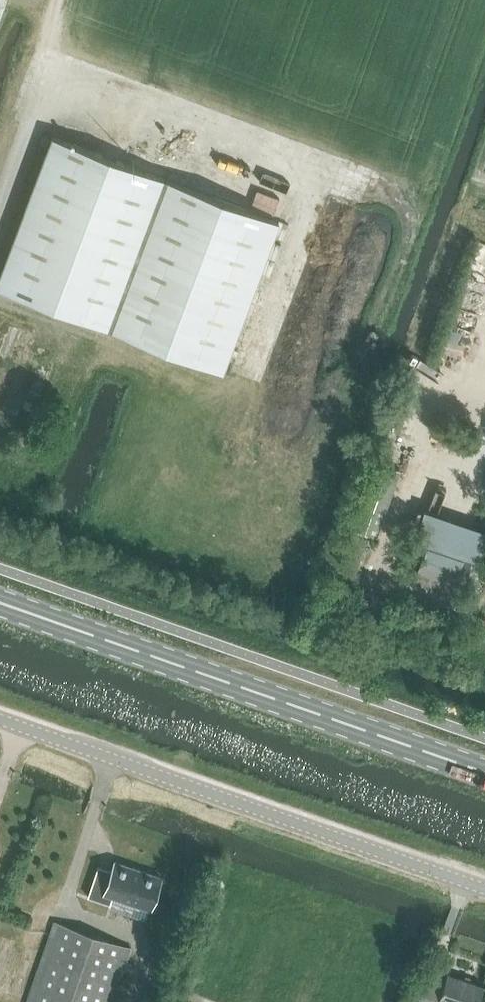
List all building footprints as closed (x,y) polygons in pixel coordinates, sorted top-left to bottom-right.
[(220,369),(276,219),(50,136),(0,272),(0,288),(220,369)] [(353,528),(377,537),(402,470),(378,461),(353,528)] [(462,589),(462,587),(473,591),(482,564),(468,560),(479,527),(424,509),(414,542),(425,546),(416,574),(462,589)] [(89,897),(110,905),(113,897),(151,911),(162,879),(116,863),(112,872),(99,867),(89,897)] [(27,886),(34,894),(42,888),(36,880),(27,886)] [(131,949),(53,921),(27,1001),(113,1001),(131,949)] [(484,986),(447,974),(443,985),(421,978),(413,1001),(479,1001),(484,986)]
